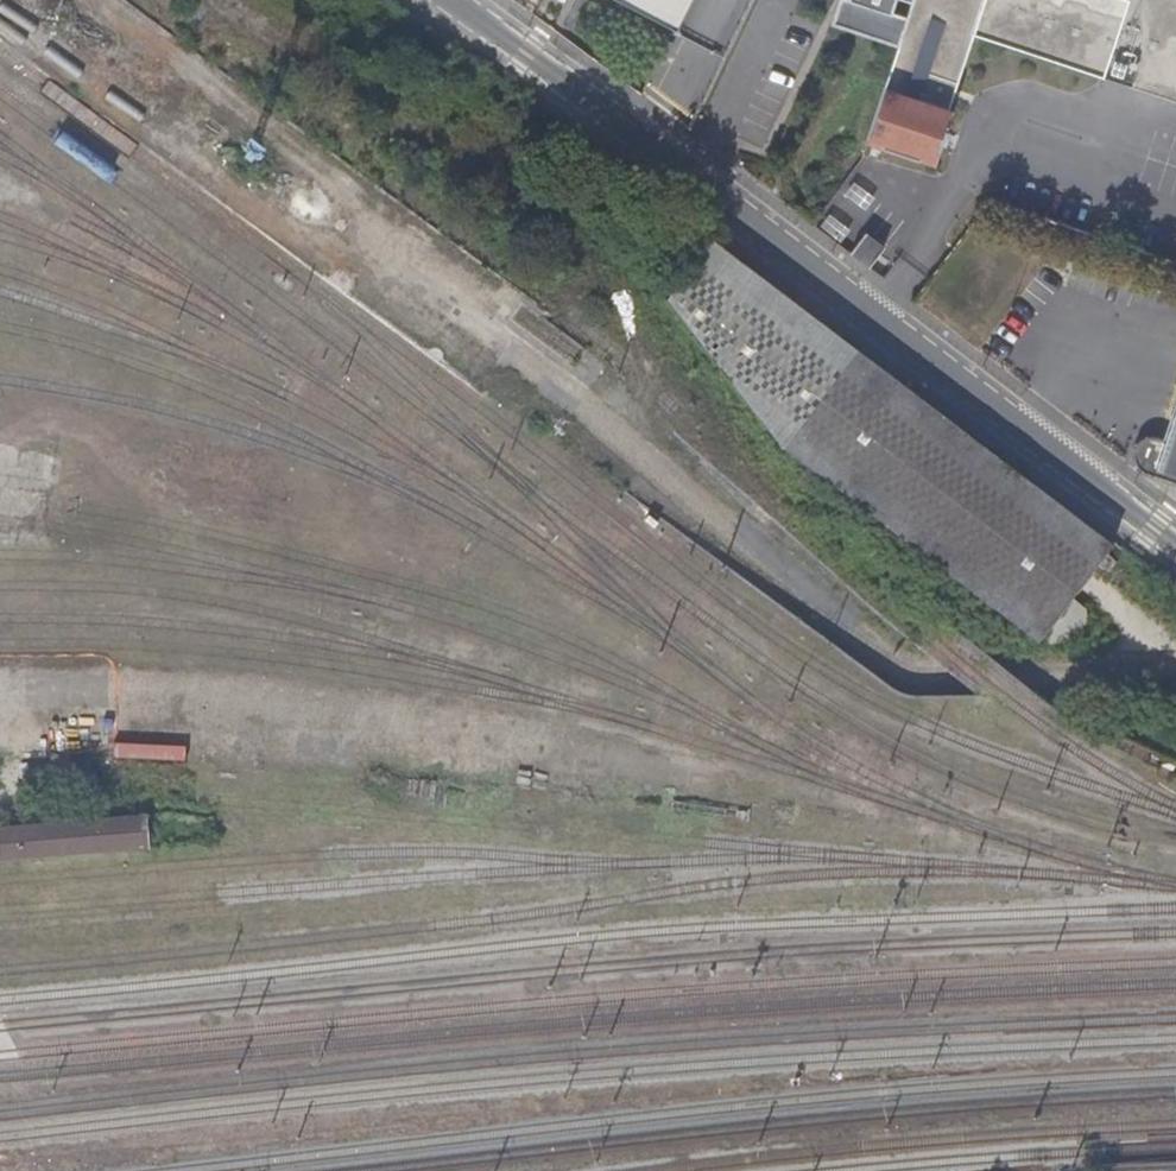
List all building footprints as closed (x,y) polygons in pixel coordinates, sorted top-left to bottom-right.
[(671,29),(679,33),(696,0),(615,0),(671,29)] [(908,22),(915,0),(849,0),(848,2),(892,16),(897,1),(911,5),(905,21),(908,22)] [(908,22),(899,50),(868,146),(933,167),(951,112),(948,111),(974,36),(1102,80),(1111,55),(1138,64),(1129,89),(1175,105),(1175,0),(915,0),(908,22)] [(1102,80),(1129,89),(1138,64),(1111,55),(1102,80)] [(851,256),(869,270),(884,250),(866,236),(851,256)] [(1072,603),(1111,550),(713,247),(668,305),(782,450),(1037,646),(1071,644),(1087,625),(1084,612),(1072,603)] [(1166,442),(1158,439),(1150,438),(1144,440),(1138,444),(1133,450),(1131,457),(1133,465),(1136,471),(1143,476),(1175,488),(1175,411),(1166,442)] [(0,835),(0,863),(153,851),(149,821),(0,835)]
